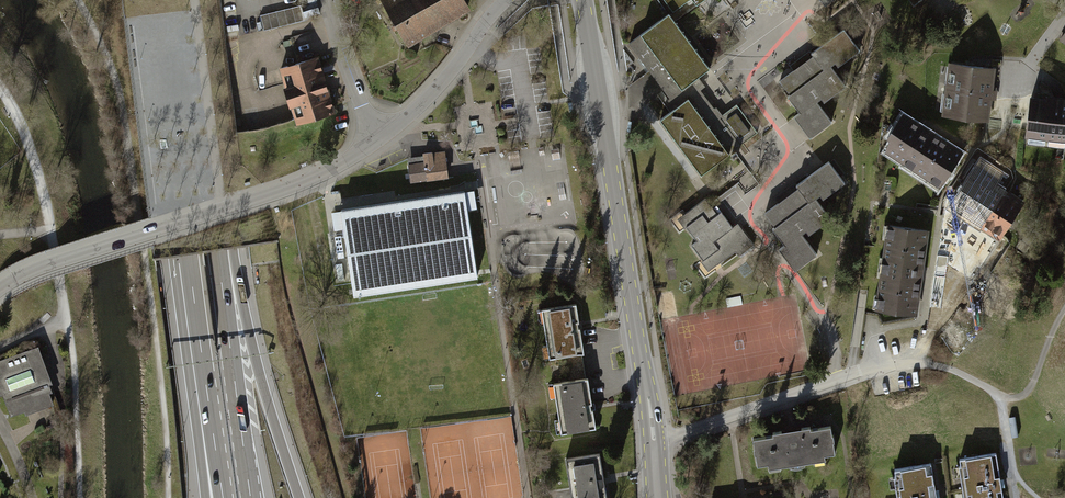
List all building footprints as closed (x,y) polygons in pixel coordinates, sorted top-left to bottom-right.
[(406,48),(469,10),(463,0),(388,0),(380,5),(387,16),(399,36),(406,48)] [(673,14),(690,1),(695,8),(706,0),(663,0),(673,14)] [(825,9),(838,0),(818,0),(825,9)] [(262,15),(264,28),(298,24),(296,10),(262,15)] [(693,81),(709,69),(669,15),(629,45),(676,109),(701,91),(693,81)] [(823,105),(844,90),(830,70),(834,67),(837,70),(860,53),(845,33),(810,57),(812,60),(777,85),(799,116),(793,120),(810,143),(832,127),(816,106),(821,102),(823,105)] [(279,71),(295,128),(333,117),(317,61),(279,71)] [(944,119),(988,124),(994,71),(950,66),(944,119)] [(661,121),(702,176),(757,134),(736,106),(720,118),(701,91),(676,109),(661,121)] [(1027,138),(1064,143),(1064,105),(1032,100),(1027,138)] [(907,116),(883,153),(939,189),(963,152),(907,116)] [(407,161),(410,184),(447,179),(444,156),(407,161)] [(798,191),(764,215),(786,246),(779,251),(794,272),(816,257),(801,236),(805,232),(809,237),(830,221),(815,200),(819,196),(823,201),(844,185),(829,164),(796,188),(798,191)] [(949,208),(999,242),(1024,205),(973,172),(949,208)] [(463,190),(339,210),(352,297),(477,278),(463,190)] [(690,248),(708,272),(734,253),(738,258),(753,247),(738,226),(733,230),(710,198),(685,215),(682,212),(669,221),(679,235),(687,229),(697,243),(690,248)] [(930,230),(886,224),(875,311),(918,316),(930,230)] [(1020,240),(1016,247),(1025,253),(1029,246),(1020,240)] [(962,263),(985,272),(991,256),(969,247),(962,263)] [(959,261),(943,301),(969,311),(985,272),(962,263),(959,261)] [(741,300),(726,302),(728,309),(742,306),(741,300)] [(547,359),(582,353),(574,302),(539,308),(547,359)] [(0,361),(0,386),(10,414),(50,400),(47,392),(50,391),(47,383),(50,382),(37,347),(0,361)] [(560,433),(596,427),(587,376),(552,382),(560,433)] [(830,428),(750,439),(755,468),(834,457),(830,428)] [(599,452),(565,458),(572,497),(606,497),(599,452)] [(960,460),(967,497),(1005,497),(1002,483),(997,454),(960,460)] [(898,497),(941,497),(934,462),(893,469),(898,497)]
